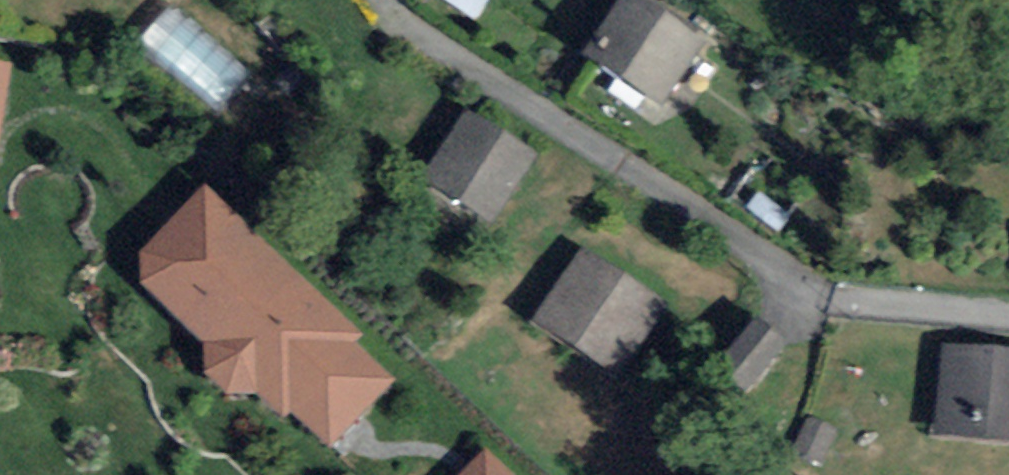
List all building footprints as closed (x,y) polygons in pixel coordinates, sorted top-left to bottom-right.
[(223,105),(257,66),(181,0),(178,0),(145,37),(223,105)] [(712,53),(638,3),(600,59),(674,109),(712,53)] [(9,68),(0,67),(0,133),(9,68)] [(538,162),(477,122),(436,184),(497,224),(538,162)] [(365,342),(204,189),(139,258),(141,290),(204,347),(203,380),(226,401),(253,400),(284,429),(292,420),(329,454),(394,386),(357,350),(365,342)] [(664,310),(593,263),(549,329),(620,376),(664,310)] [(778,316),(739,330),(752,365),(790,351),(778,316)] [(958,356),(951,437),(1008,442),(1008,361),(958,356)] [(490,441),(460,474),(528,474),(490,441)]
